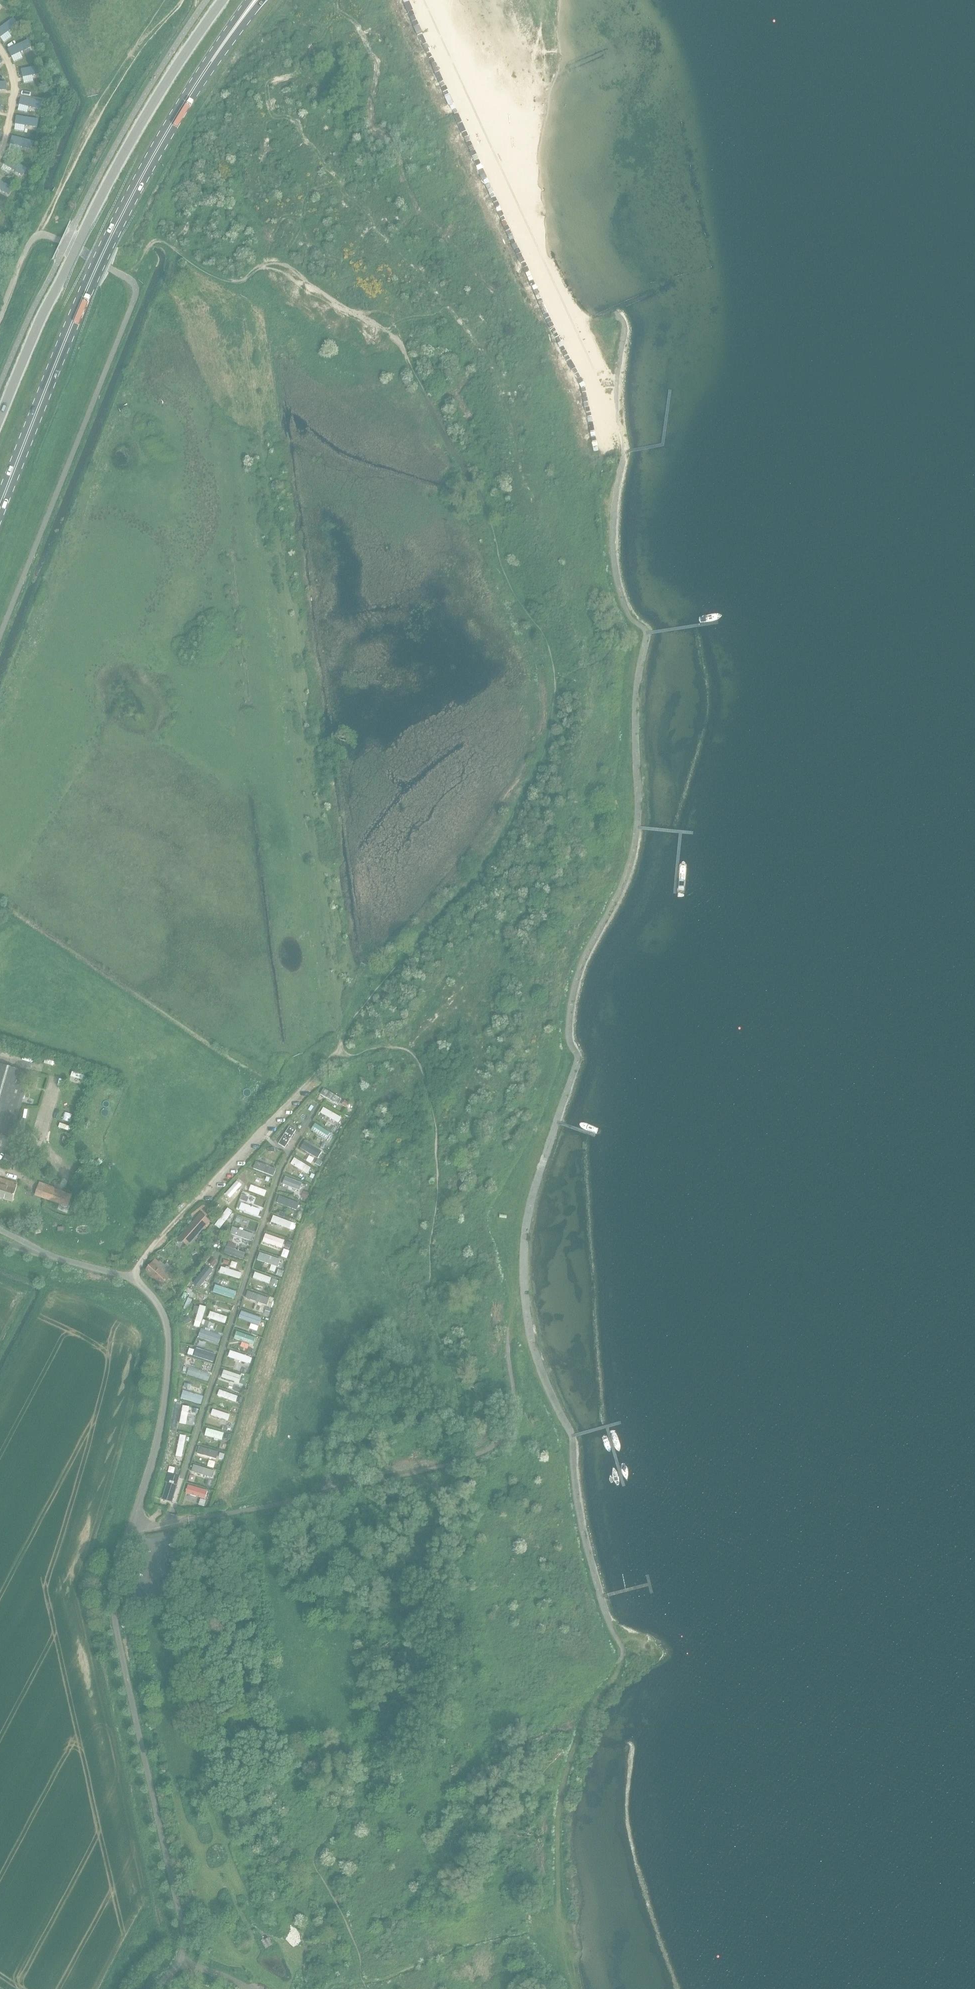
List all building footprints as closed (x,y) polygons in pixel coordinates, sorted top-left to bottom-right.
[(0,28),(0,38),(18,25),(13,18),(0,28)] [(28,40),(8,49),(11,57),(31,47),(28,40)] [(43,66),(21,69),(22,77),(44,74),(43,66)] [(21,97),(19,105),(40,110),(42,102),(21,97)] [(16,116),(15,124),(37,128),(38,120),(16,116)] [(12,136),(10,144),(31,150),(33,142),(12,136)] [(8,157),(3,164),(22,176),(26,169),(8,157)] [(9,195),(13,188),(0,181),(0,190),(9,195)] [(11,1137),(30,1073),(0,1064),(0,1133),(11,1137)] [(323,1088),(320,1094),(338,1105),(342,1099),(323,1088)] [(341,1117),(323,1107),(320,1113),(338,1123),(341,1117)] [(325,1139),(330,1133),(315,1123),(310,1130),(325,1139)] [(279,1143),(286,1147),(292,1138),(284,1134),(279,1143)] [(321,1150),(306,1142),(303,1147),(318,1156),(321,1150)] [(3,1161),(19,1167),(24,1151),(17,1149),(16,1153),(7,1150),(3,1161)] [(307,1174),(310,1168),(294,1158),(290,1164),(307,1174)] [(256,1162),(253,1169),(273,1176),(276,1169),(256,1162)] [(303,1191),(305,1185),(284,1177),(282,1183),(303,1191)] [(12,1202),(17,1185),(2,1180),(2,1179),(0,1178),(0,1198),(12,1202)] [(39,1180),(34,1194),(68,1206),(73,1192),(39,1180)] [(250,1185),(248,1191),(264,1197),(266,1191),(250,1185)] [(223,1198),(227,1201),(237,1190),(232,1186),(223,1198)] [(296,1210),(299,1203),(279,1196),(276,1203),(296,1210)] [(258,1216),(260,1209),(241,1203),(239,1210),(258,1216)] [(219,1229),(232,1212),(227,1208),(214,1225),(219,1229)] [(188,1246),(209,1222),(200,1213),(178,1237),(188,1246)] [(270,1222),(289,1229),(291,1223),(273,1216),(270,1222)] [(251,1241),(254,1235),(232,1227),(230,1233),(251,1241)] [(280,1245),(282,1240),(266,1235),(264,1240),(280,1245)] [(242,1260),(245,1253),(225,1246),(223,1253),(242,1260)] [(278,1264),(280,1258),(260,1252),(258,1257),(278,1264)] [(167,1264),(165,1266),(160,1261),(159,1262),(155,1259),(145,1270),(162,1285),(172,1275),(169,1272),(173,1269),(167,1264)] [(213,1268),(208,1264),(195,1280),(200,1284),(213,1268)] [(221,1267),(219,1272),(239,1279),(241,1273),(221,1267)] [(271,1278),(255,1272),(252,1278),(269,1283),(271,1278)] [(215,1293),(232,1298),(234,1293),(217,1287),(215,1293)] [(247,1291),(245,1298),(266,1305),(269,1298),(247,1291)] [(200,1305),(195,1321),(201,1322),(206,1307),(200,1305)] [(210,1311),(208,1317),(225,1323),(227,1317),(210,1311)] [(258,1326),(261,1318),(241,1311),(238,1319),(258,1326)] [(221,1336),(201,1329),(198,1336),(218,1343),(221,1336)] [(236,1331),(233,1338),(253,1345),(255,1338),(236,1331)] [(247,1363),(250,1357),(230,1350),(228,1357),(247,1363)] [(206,1380),(208,1374),(190,1368),(188,1374),(206,1380)] [(221,1377),(238,1383),(241,1375),(224,1370),(221,1377)] [(217,1395),(234,1401),(236,1395),(219,1390),(217,1395)] [(202,1404),(204,1397),(186,1392),(184,1399),(202,1404)] [(227,1420),(229,1414),(212,1409),(210,1415),(227,1420)] [(190,1412),(184,1411),(181,1428),(187,1429),(190,1412)] [(223,1433),(206,1429),(204,1435),(221,1440),(223,1433)] [(180,1434),(175,1456),(181,1457),(186,1436),(180,1434)] [(200,1447),(198,1452),(216,1458),(218,1452),(200,1447)] [(193,1464),(191,1471),(211,1477),(213,1471),(193,1464)] [(166,1482),(161,1499),(172,1502),(177,1485),(166,1482)] [(205,1499),(207,1490),(188,1485),(185,1493),(205,1499)]
